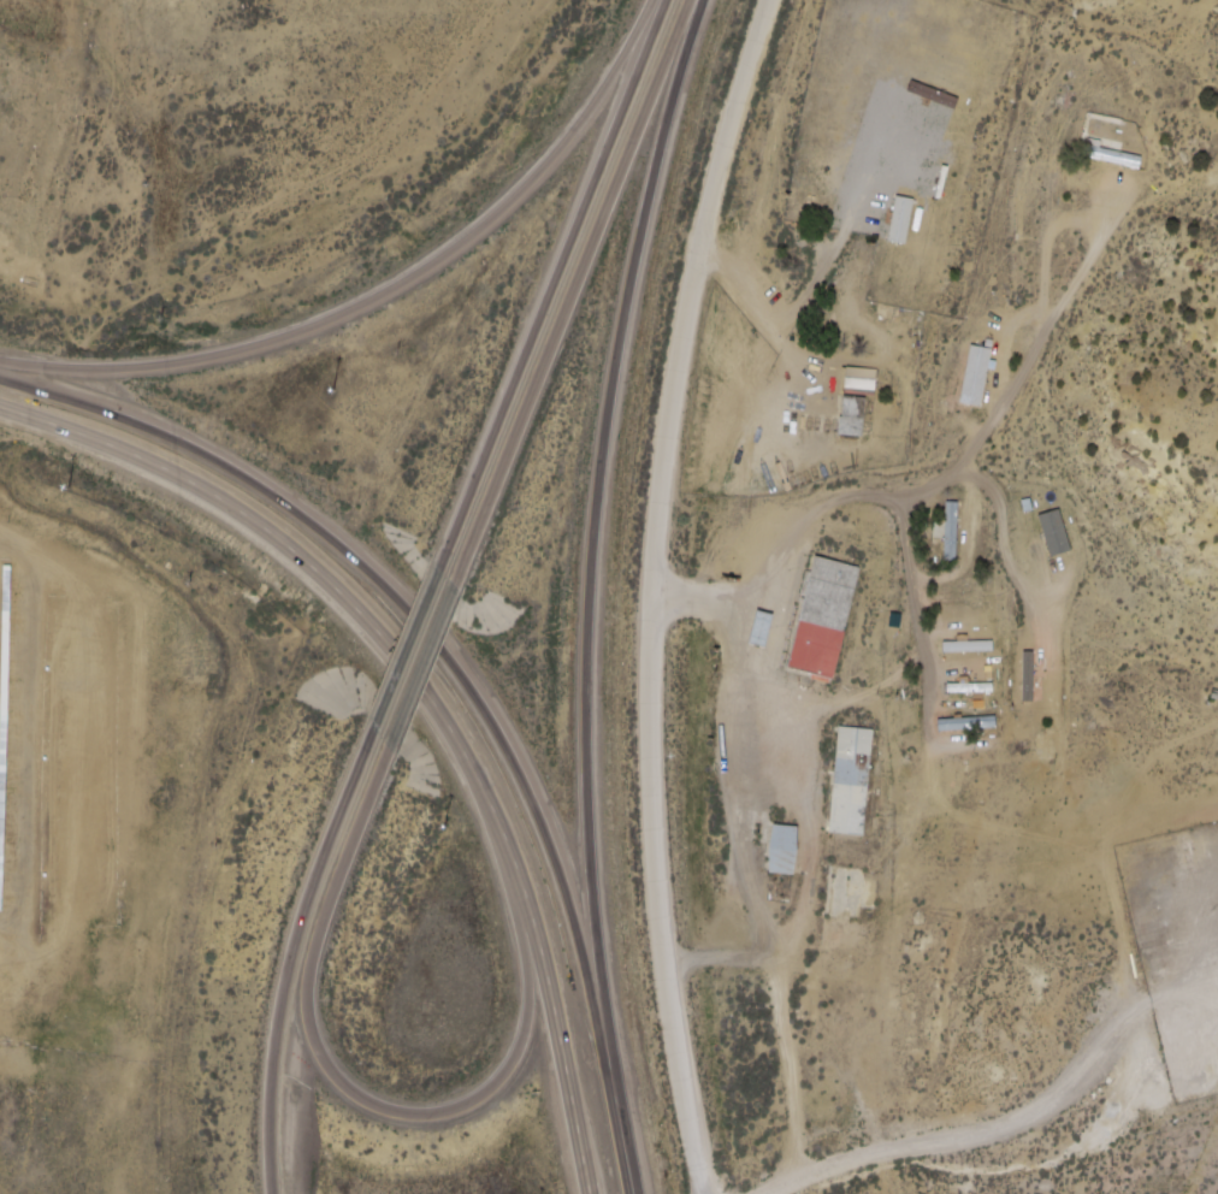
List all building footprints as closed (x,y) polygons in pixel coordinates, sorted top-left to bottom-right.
[(906,95),(970,113),(976,95),(912,78),(906,95)] [(1086,160),(1149,178),(1155,160),(1090,142),(1086,160)] [(944,201),(951,167),(960,170),(952,203),(944,201)] [(895,244),(904,199),(926,202),(917,248),(895,244)] [(992,413),(972,410),(978,353),(998,355),(992,413)] [(870,449),(851,448),(856,390),(875,391),(870,449)] [(954,506),(974,508),(968,567),(948,565),(954,506)] [(1039,515),(1052,557),(1073,551),(1059,508),(1039,515)] [(944,537),(944,524),(935,523),(935,536),(944,537)] [(797,669),(824,560),(874,573),(845,684),(797,669)] [(775,654),(785,620),(769,615),(758,649),(775,654)] [(951,662),(950,643),(1009,639),(1010,658),(951,662)] [(1041,711),(1041,658),(1018,657),(1017,711),(1041,711)] [(952,702),(952,682),(1010,680),(1011,699),(952,702)] [(950,741),(950,722),(1007,720),(1009,738),(950,741)] [(840,839),(850,733),(887,737),(876,843),(840,839)] [(776,876),(804,880),(810,833),(784,828),(776,876)]
